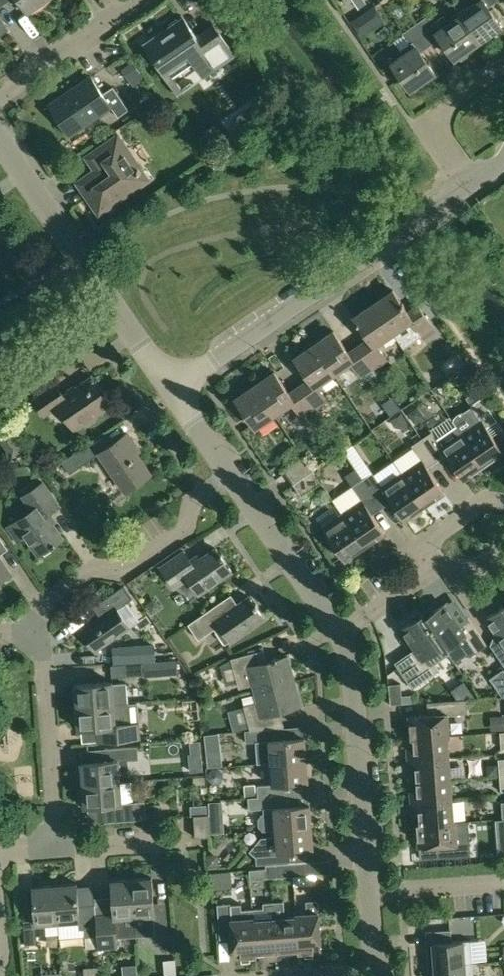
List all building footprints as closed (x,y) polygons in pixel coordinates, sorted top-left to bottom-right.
[(28,12),(45,0),(19,0),(28,12)] [(458,15),(477,43),(502,26),(488,6),(496,0),(477,0),(478,1),(458,15)] [(430,13),(415,24),(430,45),(441,37),(455,58),(457,57),(457,58),(461,59),(467,55),(468,51),(467,50),(477,43),(458,15),(440,27),(430,13)] [(350,23),(359,37),(372,28),(362,15),(350,23)] [(184,16),(144,44),(178,93),(182,90),(174,77),(194,63),(202,76),(234,54),(213,24),(196,35),(184,16)] [(411,47),(392,61),(411,89),(435,73),(421,52),(430,45),(415,24),(402,33),(411,47)] [(132,61),(123,68),(135,84),(144,77),(132,61)] [(112,106),(104,92),(91,74),(47,104),(69,135),(111,106),(112,106)] [(113,86),(104,92),(112,106),(111,106),(118,116),(128,109),(113,86)] [(77,181),(99,213),(127,193),(123,187),(144,173),(118,135),(91,153),(100,165),(77,181)] [(409,321),(410,321),(420,334),(433,325),(418,303),(408,309),(407,308),(393,288),(381,296),(373,301),(381,313),(394,332),(395,331),(409,321)] [(373,301),(353,315),(368,337),(358,344),(374,366),(386,358),(377,344),(381,341),(394,332),(381,313),(373,301)] [(334,329),(313,343),(334,373),(352,361),(361,375),(374,366),(358,344),(349,350),(334,329)] [(313,343),(294,356),(309,377),(298,384),(314,407),(328,398),(318,384),(334,373),(313,343)] [(455,368),(456,360),(452,354),(447,353),(441,357),(440,366),(443,371),(449,372),(455,368)] [(274,369),(254,383),(275,414),(293,402),(302,416),(314,407),(298,384),(289,391),(274,369)] [(33,396),(45,413),(59,403),(75,428),(111,404),(91,374),(63,392),(56,381),(33,396)] [(235,397),(256,427),(275,414),(254,383),(235,397)] [(454,420),(458,426),(483,463),(503,450),(487,428),(498,420),(483,397),(472,405),(473,406),(464,412),(461,413),(457,415),(455,417),(454,420)] [(418,407),(409,414),(415,422),(425,415),(418,407)] [(401,414),(392,421),(396,426),(402,428),(408,423),(401,414)] [(432,430),(422,437),(437,459),(447,452),(463,477),(483,463),(458,426),(438,439),(432,430)] [(99,450),(125,489),(150,472),(130,444),(134,441),(127,431),(99,450)] [(421,457),(401,471),(424,505),(444,491),(427,466),(437,459),(422,437),(412,443),(421,457)] [(88,444),(62,463),(69,474),(95,455),(88,444)] [(303,457),(284,470),(292,483),(312,470),(303,457)] [(358,471),(360,473),(378,500),(388,493),(405,518),(409,515),(412,517),(416,515),(420,513),(423,509),(422,506),(424,505),(401,471),(383,484),(368,463),(358,471)] [(312,470),(292,483),(301,496),(321,482),(312,470)] [(362,499),(343,512),(365,545),(385,532),(367,507),(378,500),(360,473),(349,481),(362,499)] [(31,510),(16,521),(39,553),(62,537),(47,517),(61,507),(43,483),(22,498),(31,510)] [(67,506),(59,511),(72,532),(80,527),(67,506)] [(365,545),(343,512),(323,526),(345,559),(365,545)] [(189,579),(199,594),(233,571),(223,557),(224,557),(222,553),(220,554),(216,549),(193,564),(185,551),(161,567),(175,588),(189,579)] [(10,571),(0,556),(0,578),(10,571)] [(101,616),(84,628),(99,649),(133,626),(119,605),(131,596),(124,586),(94,606),(101,616)] [(227,598),(189,624),(199,640),(217,627),(227,642),(232,639),(233,640),(267,617),(251,595),(234,608),(227,598)] [(424,616),(449,654),(455,662),(466,655),(471,655),(487,644),(468,616),(459,622),(445,602),(424,616)] [(486,617),(501,638),(490,645),(503,665),(503,604),(486,617)] [(422,614),(402,628),(416,648),(405,655),(423,681),(440,670),(435,663),(449,654),(424,616),(422,614)] [(155,643),(113,646),(114,662),(156,659),(155,643)] [(289,655),(269,660),(266,649),(232,658),(239,682),(253,679),(256,690),(295,680),(289,655)] [(160,674),(178,673),(177,661),(159,662),(160,674)] [(142,663),(112,665),(112,677),(143,675),(142,663)] [(503,692),(503,672),(495,678),(503,692)] [(259,701),(245,704),(252,730),(279,728),(279,727),(285,725),(281,710),(302,705),(295,680),(256,690),(259,701)] [(115,682),(78,685),(80,707),(128,703),(126,683),(115,684),(115,682)] [(388,684),(389,705),(412,703),(411,695),(402,695),(401,683),(388,684)] [(409,740),(411,740),(449,735),(447,714),(468,712),(467,698),(434,701),(436,714),(407,716),(409,740)] [(128,703),(80,707),(81,729),(96,727),(97,741),(141,738),(140,723),(129,724),(128,703)] [(490,717),(491,730),(503,729),(503,716),(490,717)] [(252,730),(245,731),(246,742),(256,741),(258,764),(272,763),(307,761),(305,737),(280,739),(279,728),(252,730)] [(405,753),(406,760),(447,757),(446,736),(411,740),(413,747),(408,752),(405,753)] [(190,753),(187,753),(188,772),(202,771),(200,740),(189,741),(190,753)] [(105,760),(83,761),(85,784),(122,781),(121,771),(128,771),(127,759),(139,758),(138,746),(104,749),(105,760)] [(209,767),(223,765),(222,749),(207,750),(209,767)] [(414,771),(415,780),(449,778),(447,757),(406,760),(407,767),(410,767),(414,771)] [(274,785),(258,786),(259,798),(285,796),(285,784),(309,782),(307,761),(272,763),(274,785)] [(487,776),(499,775),(498,764),(486,765),(487,776)] [(460,765),(460,776),(474,777),(475,765),(460,765)] [(219,783),(223,779),(222,772),(218,768),(212,768),(208,772),(208,779),(212,783),(219,783)] [(409,795),(409,803),(451,800),(449,778),(415,780),(415,790),(410,795),(409,795)] [(122,781),(85,784),(86,807),(89,806),(90,823),(146,819),(145,802),(123,804),(122,781)] [(256,783),(244,784),(245,796),(257,795),(256,783)] [(259,798),(249,798),(250,811),(264,809),(264,814),(261,814),(261,816),(258,818),(259,827),(262,829),(262,831),(272,831),(312,828),(310,804),(286,806),(285,796),(259,798)] [(451,800),(409,803),(410,810),(413,810),(417,814),(418,823),(415,823),(416,825),(454,822),(454,820),(452,820),(451,800)] [(210,802),(211,814),(224,813),(224,801),(210,802)] [(208,806),(191,807),(191,815),(195,815),(208,814),(208,806)] [(195,815),(196,837),(210,836),(209,814),(195,815)] [(466,821),(454,822),(416,825),(417,846),(438,845),(439,857),(469,855),(466,821)] [(261,838),(249,851),(256,857),(256,866),(265,866),(271,865),(292,864),(313,862),(312,849),(313,849),(312,828),(272,831),(272,837),(261,838)] [(207,869),(213,868),(218,868),(217,856),(206,857),(207,869)] [(330,861),(313,862),(292,864),(293,876),(331,873),(330,861)] [(292,864),(271,865),(271,877),(293,876),(292,864)] [(265,869),(250,871),(251,879),(271,877),(271,865),(265,866),(265,869)] [(153,877),(132,879),(135,936),(156,935),(157,936),(168,935),(167,918),(156,919),(153,877)] [(115,914),(96,915),(97,935),(98,949),(118,948),(117,938),(135,936),(132,879),(112,880),(115,914)] [(78,883),(55,885),(58,922),(79,920),(80,928),(85,928),(86,936),(97,935),(96,915),(95,904),(79,905),(78,887),(78,883)] [(35,912),(24,913),(26,943),(38,942),(38,935),(47,934),(46,922),(58,922),(55,885),(33,886),(35,904),(35,912)] [(295,914),(295,916),(298,950),(299,950),(299,953),(322,951),(318,900),(306,901),(307,913),(295,914)] [(283,901),(273,902),(274,918),(277,959),(285,958),(285,955),(290,951),(298,950),(295,916),(285,917),(283,901)] [(255,917),(252,917),(255,957),(257,956),(257,953),(266,953),(270,956),(270,959),(277,959),(274,918),(273,902),(264,903),(265,919),(255,919),(255,917)] [(231,904),(218,905),(220,932),(232,931),(234,958),(255,957),(252,917),(252,911),(241,911),(240,905),(232,906),(231,904)] [(450,929),(425,931),(428,966),(474,963),(472,940),(451,941),(450,929)] [(428,966),(428,975),(475,975),(474,963),(428,966)]
